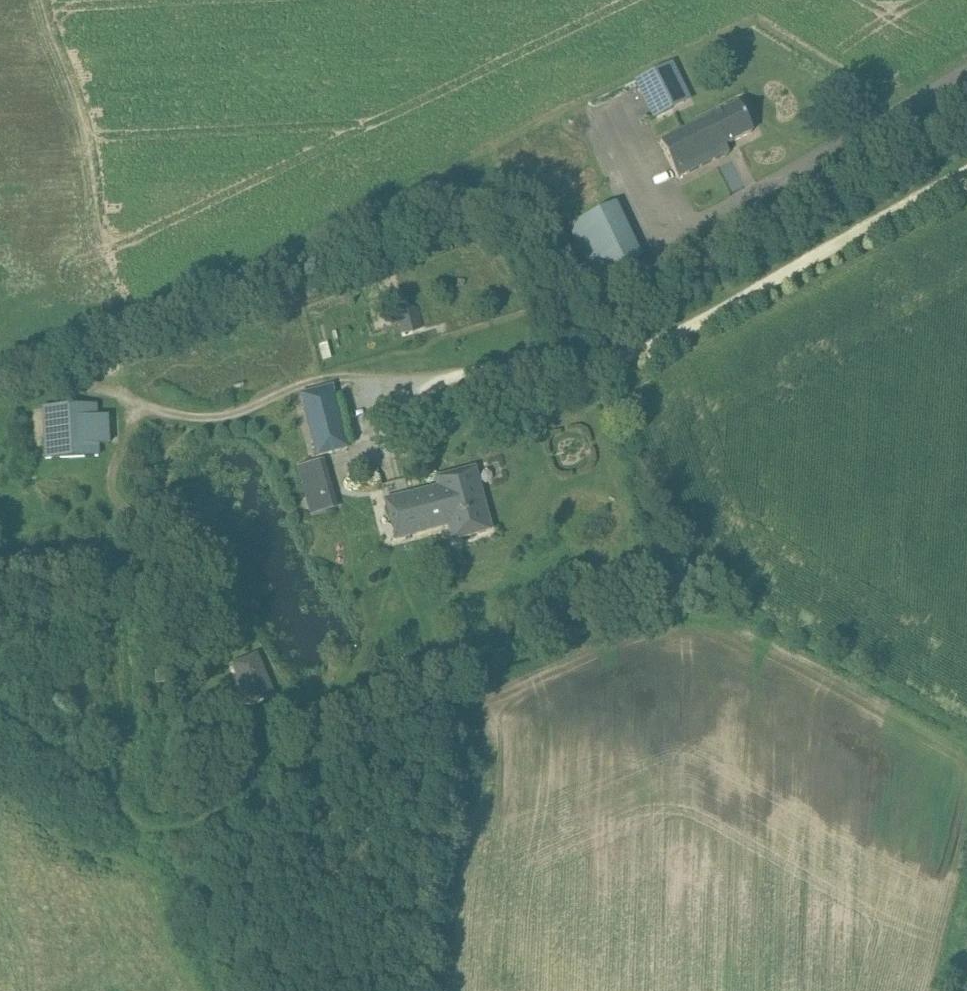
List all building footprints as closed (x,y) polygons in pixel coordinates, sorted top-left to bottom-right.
[(655,73),(638,82),(655,117),(672,108),(675,115),(689,109),(675,81),(662,88),(655,73)] [(738,104),(661,143),(678,176),(728,151),(725,144),(752,131),(738,104)] [(614,203),(570,224),(596,279),(640,258),(614,203)] [(421,306),(399,307),(400,331),(422,330),(421,306)] [(333,387),(313,391),(302,394),(318,456),(348,449),(333,387)] [(46,459),(99,456),(96,406),(44,408),(46,459)] [(323,458),(295,467),(311,515),(339,506),(323,458)] [(491,530),(480,487),(475,468),(445,476),(448,485),(386,502),(396,539),(459,522),(463,538),(491,530)] [(275,694),(258,653),(230,665),(248,706),(275,694)]
